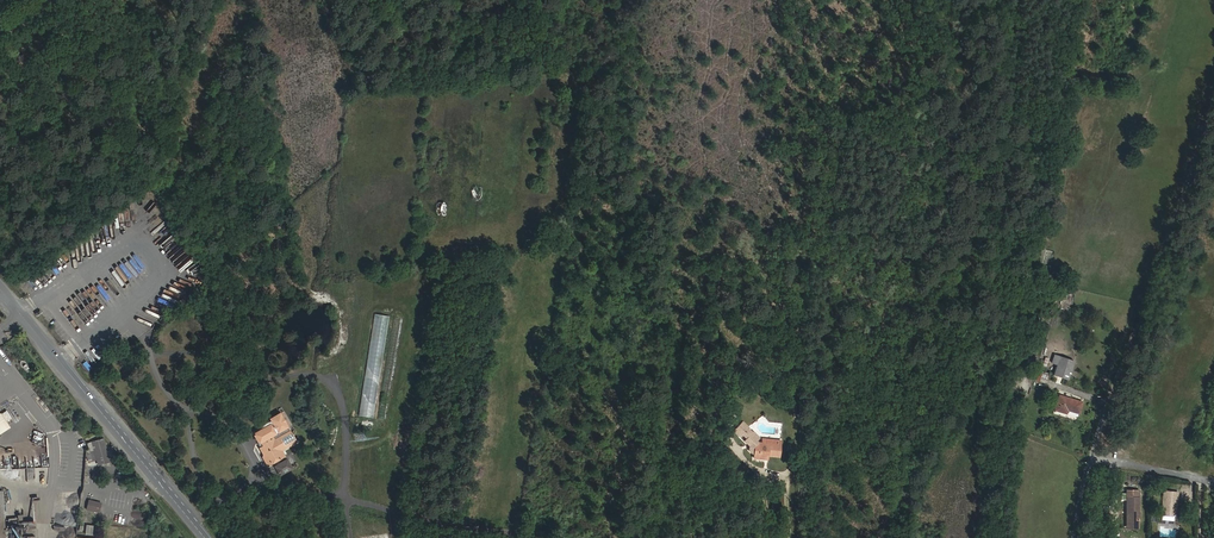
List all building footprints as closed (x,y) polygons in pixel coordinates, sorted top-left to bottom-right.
[(437,204),(439,213),(447,212),(445,203),(437,204)] [(131,221),(129,211),(122,213),(125,223),(131,221)] [(69,317),(73,313),(67,307),(60,313),(72,325),(75,322),(69,317)] [(373,313),(359,415),(373,417),(388,315),(373,313)] [(1022,370),(1025,354),(1014,352),(1011,367),(1022,370)] [(1068,379),(1074,361),(1054,354),(1051,363),(1057,365),(1054,375),(1068,379)] [(783,378),(784,365),(776,364),(775,377),(783,378)] [(1049,375),(1037,371),(1034,380),(1046,384),(1049,375)] [(1082,402),(1059,395),(1055,410),(1066,413),(1067,410),(1079,413),(1082,402)] [(283,430),(275,416),(264,422),(267,426),(270,424),(277,437),(289,430),(288,427),(283,430)] [(779,456),(780,444),(762,443),(757,442),(756,441),(759,437),(753,432),(752,433),(748,428),(748,427),(742,422),(734,431),(740,436),(742,434),(746,439),(744,441),(749,446),(749,450),(754,455),(753,458),(765,459),(765,455),(767,455),(779,456)] [(281,450),(296,442),(289,430),(277,437),(270,424),(267,426),(255,433),(256,435),(259,441),(263,447),(265,450),(264,454),(263,457),(268,465),(284,456),(281,450)] [(109,462),(103,440),(92,443),(98,463),(105,461),(105,463),(109,462)] [(293,463),(289,456),(285,459),(289,465),(293,463)] [(289,469),(287,464),(280,468),(283,473),(289,469)] [(104,477),(103,469),(95,469),(96,477),(104,477)] [(1138,522),(1138,490),(1126,490),(1126,522),(1138,522)] [(1176,509),(1178,491),(1163,490),(1161,515),(1162,515),(1161,520),(1173,521),(1174,516),(1174,509),(1176,509)] [(99,512),(101,503),(89,500),(86,509),(99,512)] [(85,524),(84,534),(92,534),(93,525),(85,524)]
